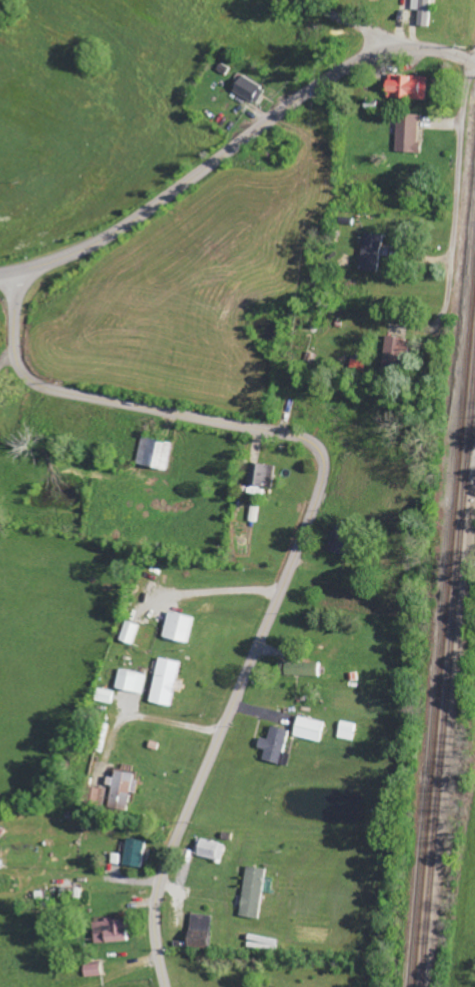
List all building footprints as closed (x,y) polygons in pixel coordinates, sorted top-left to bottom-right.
[(418,26),(430,27),(431,0),(415,0),(415,6),(418,6),(418,26)] [(265,87),(240,76),(232,92),(257,103),(265,87)] [(427,100),(427,77),(385,76),(385,99),(427,100)] [(396,114),(395,152),(418,153),(419,115),(396,114)] [(377,272),(384,235),(366,232),(360,269),(377,272)] [(399,370),(401,355),(407,356),(409,339),(384,338),(382,369),(399,370)] [(167,472),(173,445),(142,438),(136,465),(167,472)] [(263,488),(274,489),(275,465),(249,465),(248,495),(263,495),(263,488)] [(162,636),(186,642),(193,617),(168,611),(162,636)] [(119,640),(133,644),(139,624),(125,620),(119,640)] [(170,706),(180,661),(158,656),(148,701),(170,706)] [(319,676),(320,662),(300,662),(300,656),(279,656),(279,675),(319,676)] [(115,687),(143,694),(147,674),(119,668),(115,687)] [(115,691),(96,687),(94,699),(112,703),(115,691)] [(292,735),(318,741),(323,721),(297,715),(292,735)] [(338,738),(353,740),(355,722),(340,721),(338,738)] [(287,766),(290,754),(284,752),(290,731),(271,725),(267,739),(259,737),(256,747),(264,749),(261,759),(287,766)] [(107,806),(128,809),(130,792),(136,793),(139,776),(114,771),(113,778),(107,777),(105,785),(111,786),(107,806)] [(90,804),(107,804),(106,787),(89,788),(90,804)] [(146,840),(127,838),(125,865),(144,867),(146,840)] [(195,857),(222,860),(224,842),(197,839),(195,857)] [(267,869),(247,866),(239,915),(259,918),(267,869)] [(189,947),(209,947),(210,915),(190,914),(189,947)] [(123,919),(93,920),(94,943),(124,941),(123,919)] [(83,963),(84,977),(101,976),(101,962),(83,963)]
